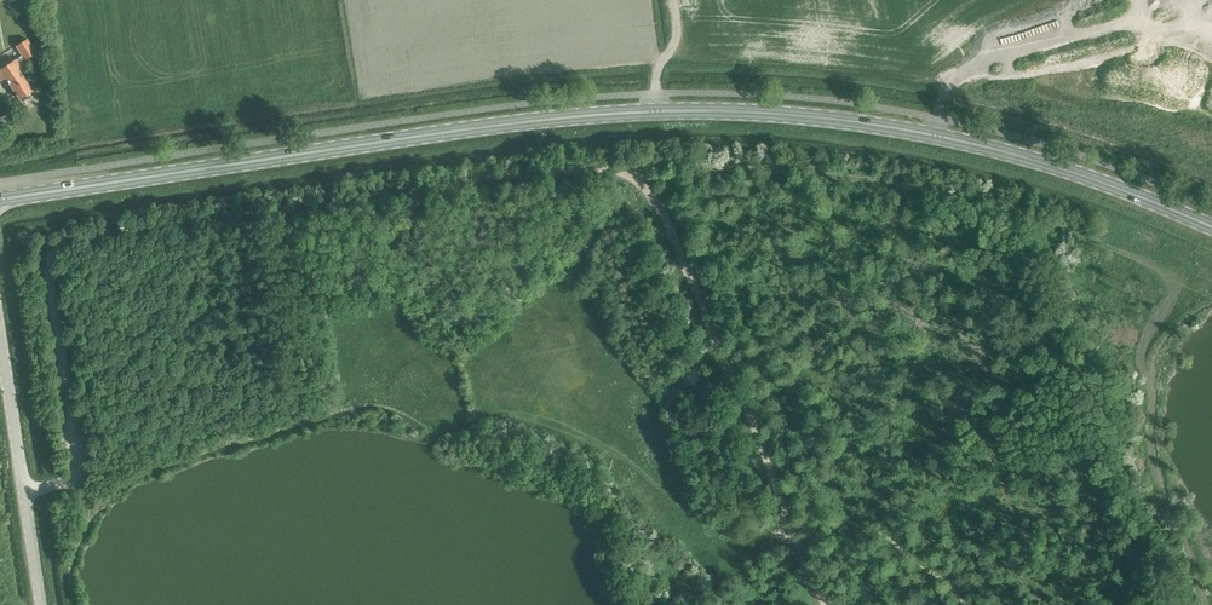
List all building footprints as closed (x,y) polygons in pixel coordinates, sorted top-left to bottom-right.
[(23,58),(35,51),(25,37),(14,44),(20,54),(0,67),(0,79),(4,76),(18,98),(31,89),(17,68),(20,66),(17,62),(23,58)]
